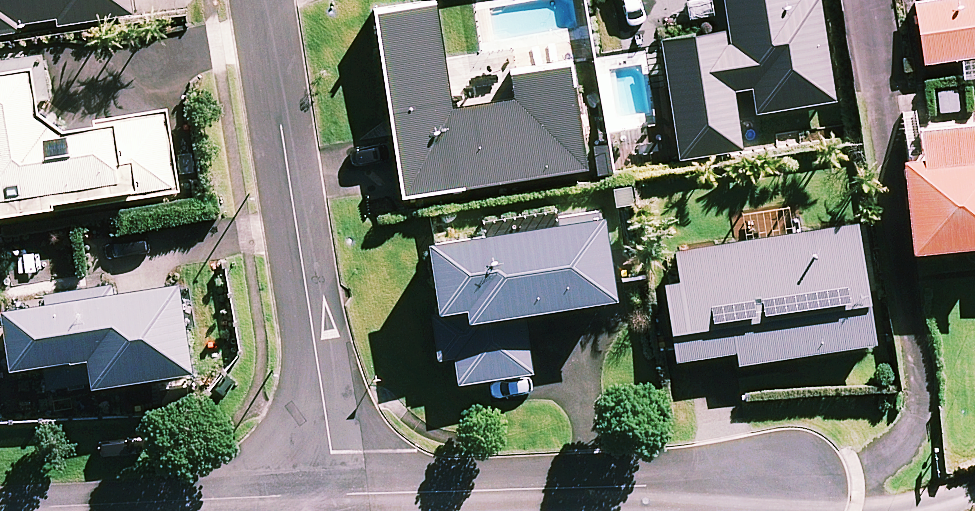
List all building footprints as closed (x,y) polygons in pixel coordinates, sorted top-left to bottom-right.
[(727,23),(662,33),(680,157),(740,149),(731,88),(750,85),(753,112),(832,100),(818,0),(724,0),(727,23)] [(916,62),(964,56),(967,79),(974,78),(974,0),(908,0),(916,62)] [(450,106),(434,1),(375,10),(403,194),(583,166),(567,62),(509,72),(513,96),(450,106)] [(51,202),(50,197),(137,184),(138,194),(176,189),(165,109),(63,123),(30,99),(49,97),(42,48),(0,54),(0,209),(51,202)] [(918,123),(921,153),(900,155),(910,246),(974,239),(974,117),(918,123)] [(598,211),(425,236),(436,309),(428,310),(435,356),(453,353),(457,381),(530,370),(521,306),(610,293),(598,211)] [(872,340),(853,222),(673,251),(678,280),(659,283),(672,358),(734,348),(736,361),(872,340)] [(44,357),(48,384),(97,378),(187,367),(176,279),(0,301),(0,306),(7,362),(44,357)]
